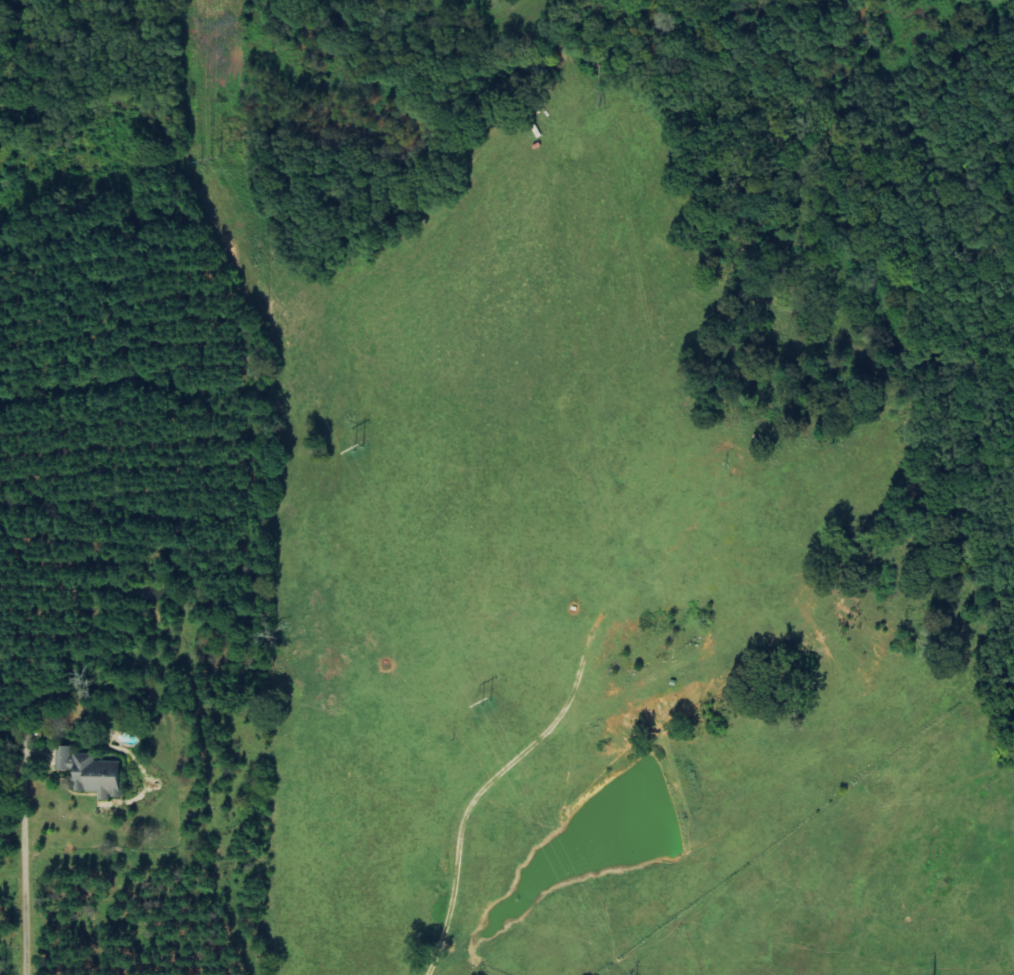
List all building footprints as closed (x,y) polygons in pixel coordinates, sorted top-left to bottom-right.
[(129,798),(128,759),(75,761),(74,746),(58,747),(58,773),(77,773),(77,791),(90,791),(90,792),(104,792),(104,798),(129,798)]
